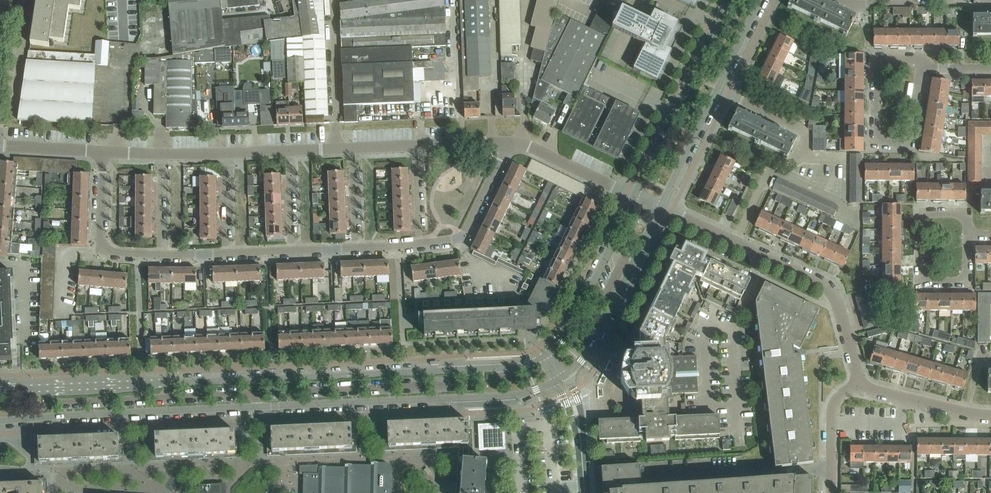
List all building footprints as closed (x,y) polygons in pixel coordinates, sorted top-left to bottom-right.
[(30,44),(49,47),(50,40),(64,42),(69,8),(80,10),(82,0),(37,0),(30,44)] [(209,1),(168,4),(173,55),(195,52),(231,47),(270,42),(302,38),(299,17),(294,17),(270,20),(270,16),(222,20),(220,0),(209,0),(209,1)] [(228,9),(259,6),(259,0),(227,0),(228,9)] [(323,0),(298,0),(300,17),(299,17),(302,38),(304,83),(306,116),(328,115),(323,0)] [(444,0),(370,0),(340,4),(344,116),(341,116),(341,122),(344,122),(344,123),(357,122),(356,105),(414,103),(412,50),(446,48),(444,0)] [(463,80),(464,92),(479,91),(479,78),(490,77),(488,0),(460,0),(463,80)] [(827,1),(825,0),(791,0),(787,8),(788,8),(789,6),(817,20),(816,22),(817,22),(827,1)] [(846,37),(856,16),(827,1),(817,22),(818,20),(846,34),(845,37),(846,37)] [(909,18),(909,8),(898,8),(898,15),(902,15),(903,18),(909,18)] [(669,56),(672,51),(666,48),(667,46),(676,27),(678,24),(654,12),(649,22),(621,9),(612,29),(645,45),(644,47),(634,68),(633,69),(654,79),(657,81),(658,80),(668,58),(669,56)] [(542,63),(533,98),(541,102),(549,85),(578,99),(583,88),(607,38),(589,29),(559,14),(551,31),(545,52),(542,63)] [(972,14),(972,38),(973,38),(973,36),(990,36),(990,14),(972,14)] [(934,46),(934,30),(926,30),(927,24),(922,24),(922,30),(922,48),(930,48),(930,46),(934,46)] [(886,46),(886,30),(874,30),(873,46),(874,47),(874,48),(882,48),(882,46),(886,46)] [(898,48),(898,30),(886,30),(886,46),(890,46),(890,48),(898,48)] [(910,30),(898,30),(898,48),(906,48),(906,46),(910,46),(910,30)] [(922,30),(910,30),(910,46),(914,46),(914,48),(922,48),(922,30)] [(946,48),(946,30),(934,30),(934,46),(938,46),(938,48),(946,48)] [(958,31),(958,30),(946,30),(946,48),(953,48),(954,46),(958,46),(958,38),(960,38),(960,31),(958,31)] [(149,31),(149,46),(167,46),(167,31),(149,31)] [(789,54),(795,43),(795,42),(781,35),(780,36),(779,35),(776,42),(777,43),(775,47),(789,54)] [(304,83),(302,38),(270,42),(270,60),(287,60),(288,83),(292,83),(304,83)] [(95,66),(108,67),(109,59),(110,42),(98,41),(96,41),(95,55),(94,66),(95,66)] [(113,55),(130,54),(130,47),(113,48),(113,55)] [(232,63),(231,47),(195,52),(195,64),(232,63)] [(784,64),(789,54),(775,47),(773,50),(772,49),(768,57),(784,64)] [(533,49),(530,60),(542,63),(545,52),(533,49)] [(94,66),(95,55),(76,54),(51,53),(29,52),(19,120),(91,125),(95,66),(94,66)] [(197,106),(195,64),(195,52),(173,55),(155,57),(155,59),(145,58),(145,60),(137,60),(136,68),(145,68),(145,85),(154,85),(154,114),(166,115),(166,128),(198,128),(198,127),(197,106)] [(865,63),(865,56),(863,56),(863,55),(838,55),(838,67),(844,67),(863,67),(863,63),(865,63)] [(779,75),(784,64),(768,57),(765,64),(766,65),(765,68),(779,75)] [(287,61),(272,61),(273,72),(280,72),(281,79),(288,79),(287,61)] [(514,64),(501,64),(502,81),(515,81),(514,64)] [(865,79),(865,71),(863,71),(863,67),(844,67),(844,79),(865,79)] [(774,86),(779,75),(765,68),(763,72),(761,71),(758,78),(759,78),(759,79),(774,86)] [(865,87),(865,79),(844,79),(844,91),(863,91),(863,87),(865,87)] [(948,95),(950,83),(950,82),(931,79),(931,80),(929,80),(928,88),(930,88),(929,92),(948,95)] [(984,97),(984,79),(976,79),(976,81),(972,81),(972,103),(984,103),(984,97)] [(243,91),(234,91),(236,127),(249,127),(248,105),(260,105),(260,90),(253,90),(253,89),(252,86),(250,84),(246,84),(244,86),(243,89),(243,91)] [(506,95),(506,87),(502,87),(502,93),(501,93),(502,117),(514,117),(514,95),(506,95)] [(234,88),(216,89),(218,126),(222,126),(222,128),(236,127),(234,88)] [(639,115),(637,114),(583,88),(578,99),(574,107),(573,110),(562,132),(617,159),(628,137),(629,138),(629,137),(630,137),(631,136),(632,134),(633,134),(633,132),(634,131),(634,130),(634,129),(634,128),(634,127),(634,126),(633,126),(639,115)] [(865,103),(865,95),(863,95),(863,91),(844,91),(844,103),(865,103)] [(947,106),(948,95),(929,92),(928,96),(927,96),(926,103),(947,106)] [(468,97),(464,97),(465,118),(480,118),(480,104),(469,105),(468,97)] [(132,111),(132,127),(144,127),(144,111),(139,111),(139,99),(133,98),(132,111)] [(541,102),(533,98),(532,104),(539,107),(533,118),(549,126),(555,112),(540,105),(541,102)] [(289,108),(289,102),(276,103),(277,110),(273,110),(273,123),(277,123),(277,125),(290,125),(289,108)] [(863,111),(865,111),(865,103),(844,103),(844,115),(863,115),(863,111)] [(945,118),(947,106),(926,103),(924,111),(926,111),(925,115),(945,118)] [(209,105),(197,106),(198,127),(210,126),(209,105)] [(266,113),(261,113),(261,126),(274,126),(273,123),(273,110),(273,106),(266,106),(266,113)] [(303,108),(289,108),(290,125),(303,124),(303,108)] [(757,145),(768,123),(738,109),(728,130),(729,130),(729,128),(758,142),(757,144),(757,145)] [(865,127),(865,119),(863,119),(863,115),(844,115),(844,127),(865,127)] [(943,130),(945,118),(925,115),(925,119),(923,119),(922,127),(943,130)] [(324,116),(306,117),(306,124),(324,124),(324,116)] [(968,122),(968,135),(981,135),(983,135),(984,122),(981,122),(968,122)] [(797,138),(768,123),(757,145),(758,145),(759,143),(787,157),(786,159),(787,159),(797,138)] [(826,126),(815,126),(809,125),(808,128),(812,131),(812,139),(823,139),(826,139),(826,126)] [(863,135),(865,135),(865,127),(844,127),(844,139),(863,139),(863,135)] [(941,142),(943,130),(922,127),(921,135),(922,135),(922,139),(941,142)] [(812,139),(812,151),(823,151),(823,139),(812,139)] [(864,151),(865,143),(863,143),(863,139),(844,139),(839,139),(839,151),(864,151)] [(939,154),(941,142),(922,139),(921,143),(919,143),(918,151),(939,154)] [(736,164),(737,163),(722,156),(721,156),(720,156),(717,163),(718,163),(716,167),(731,174),(736,163),(736,164)] [(23,171),(24,158),(14,158),(14,164),(18,165),(18,170),(23,171)] [(532,174),(537,163),(532,160),(526,170),(526,171),(532,174)] [(14,164),(1,163),(1,169),(2,169),(1,175),(17,176),(18,170),(18,165),(14,164)] [(521,181),(526,171),(526,170),(513,163),(507,174),(521,181)] [(538,176),(543,166),(537,163),(532,174),(538,176)] [(877,182),(877,165),(873,165),(873,164),(865,163),(865,182),(877,182)] [(889,182),(889,163),(881,163),(881,165),(877,165),(877,182),(889,182)] [(901,182),(901,165),(897,165),(897,164),(889,163),(889,182),(901,182)] [(913,182),(913,164),(905,164),(905,165),(901,165),(901,182),(913,182)] [(543,179),(549,168),(543,166),(538,176),(543,179)] [(725,185),(731,174),(716,167),(715,171),(713,170),(710,177),(725,185)] [(206,168),(206,177),(200,177),(200,188),(219,188),(219,184),(216,184),(216,177),(220,177),(220,168),(206,168)] [(549,182),(555,171),(549,168),(543,179),(548,182),(549,182)] [(391,170),(392,181),(411,180),(410,175),(408,176),(408,169),(391,170)] [(555,185),(560,174),(555,171),(549,182),(553,184),(555,185)] [(344,178),(344,172),(328,173),(328,183),(347,183),(347,178),(344,178)] [(69,173),(69,186),(74,186),(89,186),(89,174),(77,174),(70,173),(69,173)] [(280,174),(264,175),(264,186),(283,185),(283,181),(280,181),(280,174)] [(516,192),(521,181),(507,174),(502,185),(516,192)] [(17,176),(1,175),(1,180),(0,180),(0,186),(16,187),(17,176)] [(563,189),(569,178),(563,175),(557,186),(563,189)] [(152,183),(152,176),(136,177),(136,187),(155,187),(155,183),(152,183)] [(720,196),(725,185),(710,177),(706,184),(708,185),(706,189),(720,196)] [(778,191),(783,180),(778,177),(773,188),(778,191)] [(569,192),(574,180),(569,178),(563,189),(569,192)] [(411,184),(411,180),(392,181),(392,191),(408,190),(408,184),(411,184)] [(575,194),(580,183),(574,180),(569,192),(575,194)] [(784,193),(789,183),(783,180),(778,191),(784,193)] [(548,194),(553,184),(549,182),(548,182),(544,192),(548,194)] [(347,187),(347,183),(328,183),(329,194),(345,193),(344,187),(347,187)] [(580,197),(586,186),(580,183),(575,194),(580,197)] [(789,196),(794,185),(789,183),(784,193),(789,196)] [(928,201),(928,184),(916,184),(916,202),(925,202),(925,201),(928,201)] [(940,202),(940,184),(928,184),(928,201),(933,201),(933,202),(940,202)] [(952,201),(952,185),(940,184),(940,202),(949,202),(949,201),(952,201)] [(283,190),(283,185),(264,186),(265,196),(281,196),(281,190),(283,190)] [(511,202),(516,192),(502,185),(497,196),(511,202)] [(794,199),(800,188),(794,185),(789,196),(794,199)] [(965,201),(965,186),(965,185),(952,185),(952,201),(957,201),(957,203),(965,203),(965,201)] [(16,187),(0,186),(0,197),(16,198),(16,187)] [(88,198),(89,186),(74,186),(74,198),(88,198)] [(587,199),(591,189),(586,186),(580,197),(582,198),(586,200),(587,199)] [(155,192),(155,187),(136,187),(136,198),(152,197),(152,192),(155,192)] [(219,192),(219,188),(200,188),(200,198),(216,198),(216,192),(219,192)] [(800,201),(805,190),(800,188),(794,199),(800,201)] [(715,206),(720,196),(706,189),(704,192),(703,191),(699,198),(701,199),(700,199),(715,207),(715,206)] [(408,196),(408,190),(392,191),(393,201),(411,200),(411,196),(408,196)] [(805,204),(811,193),(805,190),(800,201),(805,204)] [(980,190),(980,213),(981,213),(981,211),(990,211),(990,190),(980,190)] [(543,205),(548,194),(544,192),(538,202),(543,205)] [(345,199),(345,193),(329,194),(329,204),(348,203),(348,199),(345,199)] [(811,206),(816,195),(811,193),(805,204),(811,206)] [(780,203),(783,197),(778,195),(775,201),(780,203)] [(816,209),(821,198),(816,195),(811,206),(816,209)] [(281,201),(281,196),(265,196),(265,206),(284,205),(284,201),(281,201)] [(505,213),(511,202),(497,196),(492,206),(505,213)] [(16,198),(0,197),(0,208),(15,210),(16,198)] [(152,203),(152,197),(136,198),(136,208),(155,208),(155,203),(152,203)] [(88,210),(88,198),(74,198),(73,210),(88,210)] [(217,204),(216,198),(200,198),(200,208),(219,208),(219,204),(217,204)] [(599,204),(587,199),(586,200),(582,198),(578,208),(592,215),(595,210),(599,204)] [(822,212),(827,201),(821,198),(816,209),(822,212)] [(412,205),(411,200),(393,201),(393,211),(409,210),(409,205),(412,205)] [(732,217),(738,204),(732,201),(725,214),(732,217)] [(827,214),(832,203),(827,201),(822,212),(827,214)] [(537,215),(543,205),(538,202),(533,213),(537,215)] [(348,207),(348,203),(329,204),(330,214),(346,213),(346,207),(348,207)] [(838,206),(832,203),(827,214),(833,217),(838,206)] [(801,213),(804,207),(799,204),(796,211),(801,213)] [(285,210),(284,205),(265,206),(266,216),(282,216),(282,210),(285,210)] [(882,205),(882,206),(882,218),(901,218),(901,213),(903,213),(903,205),(882,205)] [(500,224),(505,213),(492,206),(487,217),(500,224)] [(256,216),(265,215),(265,207),(256,208),(256,216)] [(15,210),(0,208),(0,220),(14,221),(15,210)] [(155,212),(155,208),(136,208),(136,218),(153,218),(153,212),(155,212)] [(219,213),(219,208),(200,208),(200,219),(217,219),(217,213),(219,213)] [(590,220),(592,215),(578,208),(573,218),(588,226),(591,220),(590,220)] [(88,222),(88,210),(73,210),(73,222),(88,222)] [(410,216),(409,210),(393,211),(394,221),(413,220),(413,216),(410,216)] [(766,234),(773,217),(762,212),(760,212),(757,219),(759,219),(755,227),(759,229),(759,230),(766,234)] [(346,219),(346,213),(330,214),(330,224),(349,223),(349,219),(346,219)] [(532,225),(537,215),(533,213),(528,223),(532,225)] [(283,222),(282,216),(266,216),(266,227),(285,226),(285,221),(283,222)] [(495,234),(500,224),(487,217),(481,228),(495,234)] [(784,222),(773,217),(766,234),(773,237),(774,235),(777,237),(784,222)] [(787,244),(795,227),(789,224),(791,219),(787,217),(784,222),(777,237),(781,239),(780,240),(787,244)] [(153,218),(136,218),(131,218),(131,228),(136,228),(156,228),(156,224),(153,224),(153,218)] [(586,231),(588,226),(573,218),(568,228),(582,236),(585,231),(586,231)] [(901,221),(901,218),(882,218),(882,229),(903,229),(903,221),(901,221)] [(217,224),(217,219),(200,219),(201,229),(219,229),(219,224),(217,224)] [(14,221),(0,220),(0,231),(13,232),(14,221)] [(413,225),(413,220),(394,221),(394,232),(411,231),(410,225),(413,225)] [(88,234),(88,222),(73,222),(73,234),(88,234)] [(349,227),(349,223),(330,224),(330,234),(347,234),(347,227),(349,227)] [(845,233),(848,227),(843,225),(840,231),(845,233)] [(286,230),(285,226),(266,227),(267,237),(283,236),(283,230),(286,230)] [(527,237),(531,230),(526,227),(522,234),(527,237)] [(806,232),(795,227),(787,244),(795,247),(795,245),(799,247),(806,232)] [(156,232),(156,228),(136,228),(137,238),(153,238),(153,232),(156,232)] [(490,245),(495,234),(481,228),(476,239),(490,245)] [(580,240),(582,236),(568,228),(563,239),(578,246),(581,241),(580,240)] [(817,237),(816,237),(818,233),(808,228),(806,232),(799,247),(803,249),(802,250),(809,254),(817,237)] [(220,233),(219,229),(201,229),(201,239),(217,239),(217,233),(220,233)] [(902,237),(903,229),(882,229),(882,241),(901,241),(901,237),(902,237)] [(544,236),(538,233),(533,230),(531,235),(536,238),(541,241),(544,236)] [(13,232),(0,231),(0,242),(12,244),(13,232)] [(88,246),(88,234),(73,234),(73,245),(88,246)] [(533,244),(536,238),(531,235),(527,242),(533,244)] [(821,257),(828,242),(817,237),(809,254),(816,257),(817,255),(821,257)] [(476,239),(471,250),(474,251),(479,253),(484,256),(490,259),(495,248),(490,245),(476,239)] [(576,251),(578,246),(563,239),(558,249),(573,256),(575,251),(576,251)] [(901,246),(901,241),(882,241),(882,253),(902,253),(902,246),(901,246)] [(12,244),(0,242),(0,254),(7,255),(7,254),(11,255),(12,244)] [(831,264),(839,247),(828,242),(821,257),(825,259),(824,260),(831,264)] [(698,393),(697,387),(696,355),(669,357),(668,350),(664,350),(664,339),(669,330),(672,331),(675,325),(672,323),(684,297),(687,299),(691,292),(688,290),(696,275),(701,278),(710,261),(704,258),(706,255),(685,245),(684,248),(677,245),(669,262),(673,263),(662,285),(638,334),(639,340),(639,351),(634,351),(633,351),(632,352),(631,353),(629,355),(628,356),(627,357),(626,359),(625,360),(624,362),(623,364),(623,365),(622,366),(622,367),(621,370),(621,372),(621,373),(620,375),(620,378),(621,380),(621,381),(621,382),(622,385),(623,388),(624,389),(625,391),(626,393),(627,394),(629,397),(631,399),(632,400),(634,401),(636,402),(641,402),(642,419),(639,419),(640,442),(675,440),(674,418),(668,418),(667,394),(698,393)] [(987,264),(987,247),(983,247),(983,246),(975,246),(975,247),(975,264),(987,264)] [(842,267),(849,252),(839,247),(831,264),(838,267),(839,265),(842,267)] [(570,261),(573,256),(558,249),(553,259),(568,266),(571,261),(570,261)] [(474,251),(472,255),(495,266),(496,262),(474,251)] [(529,253),(528,254),(523,251),(521,256),(531,261),(534,255),(529,253)] [(902,261),(902,253),(882,253),(882,265),(901,265),(901,261),(902,261)] [(521,256),(517,262),(518,263),(523,265),(524,263),(529,265),(531,261),(521,256)] [(498,258),(496,262),(524,275),(525,272),(498,258)] [(566,271),(568,266),(553,259),(548,269),(563,276),(565,271),(566,271)] [(377,276),(377,261),(365,262),(365,277),(377,276)] [(389,261),(388,261),(377,261),(377,276),(389,276),(389,261)] [(461,275),(459,261),(447,262),(449,277),(461,275)] [(710,286),(720,266),(710,261),(701,278),(700,281),(710,286)] [(353,277),(353,262),(341,263),(342,278),(353,277)] [(365,277),(365,262),(353,262),(353,277),(365,277)] [(449,277),(447,262),(435,264),(437,279),(449,277)] [(326,279),(325,263),(313,264),(314,279),(326,279)] [(302,280),(301,264),(289,265),(290,280),(302,280)] [(314,279),(313,264),(301,264),(302,280),(314,279)] [(437,279),(435,264),(423,265),(425,280),(437,279)] [(289,265),(276,265),(277,281),(290,280),(289,265)] [(425,280),(423,265),(411,267),(413,282),(425,280)] [(901,270),(901,265),(882,265),(882,277),(902,278),(902,270),(901,270)] [(261,266),(249,267),(250,282),(262,281),(261,266)] [(720,291),(730,271),(720,266),(710,286),(720,291)] [(237,267),(225,268),(226,283),(238,282),(237,267)] [(250,282),(249,267),(237,267),(238,282),(250,282)] [(151,268),(150,283),(156,283),(156,291),(161,292),(161,283),(162,283),(162,268),(151,268)] [(174,284),(174,269),(162,268),(162,283),(174,284)] [(226,283),(225,268),(213,268),(214,283),(226,283)] [(185,284),(186,269),(174,269),(174,284),(185,284)] [(186,269),(185,284),(197,284),(197,269),(186,269)] [(560,281),(563,276),(548,269),(544,279),(548,281),(558,286),(561,281),(560,281)] [(92,287),(93,272),(81,271),(80,286),(92,287)] [(730,295),(740,275),(730,271),(720,291),(730,295)] [(104,288),(105,273),(93,272),(92,287),(104,288)] [(8,274),(6,274),(0,274),(0,361),(12,361),(12,352),(17,352),(16,336),(13,337),(11,282),(14,282),(13,273),(14,273),(8,274)] [(116,289),(117,274),(105,273),(104,288),(116,289)] [(128,290),(129,275),(117,274),(116,289),(128,290)] [(740,300),(750,280),(740,275),(730,295),(740,300)] [(902,285),(902,278),(882,277),(881,290),(901,290),(901,285),(902,285)] [(524,309),(423,314),(424,335),(537,330),(552,299),(558,287),(540,278),(524,309)] [(813,463),(800,355),(797,355),(796,349),(799,350),(819,311),(764,284),(757,299),(758,306),(755,307),(775,468),(813,463)] [(463,286),(462,286),(456,287),(457,292),(451,292),(452,298),(457,297),(464,297),(463,286)] [(427,299),(427,293),(420,293),(420,289),(414,289),(415,299),(421,299),(427,299)] [(926,310),(927,292),(919,292),(919,294),(914,294),(914,310),(926,310)] [(938,311),(938,294),(934,294),(934,292),(927,292),(926,310),(938,311)] [(950,311),(950,293),(943,293),(943,294),(938,294),(938,311),(950,311)] [(962,311),(962,294),(958,294),(958,293),(950,293),(950,311),(962,311)] [(974,311),(975,293),(967,293),(967,294),(962,294),(962,311),(974,311)] [(978,293),(978,305),(990,305),(990,293),(978,293)] [(856,297),(858,307),(870,303),(868,294),(856,297)] [(707,311),(710,304),(705,301),(702,308),(707,311)] [(876,325),(870,303),(858,307),(864,328),(876,325)] [(92,313),(92,308),(85,308),(85,305),(77,305),(76,314),(92,313)] [(117,326),(117,321),(115,321),(115,315),(109,315),(109,321),(111,321),(112,327),(117,326)] [(95,321),(95,316),(86,316),(86,322),(89,322),(89,327),(94,327),(94,322),(95,321)] [(357,323),(346,323),(346,329),(347,346),(353,346),(353,345),(358,345),(358,329),(358,324),(357,323)] [(392,327),(380,328),(381,344),(386,344),(393,344),(392,331),(392,327)] [(369,328),(358,329),(358,345),(364,345),(370,345),(369,328)] [(381,344),(380,328),(369,328),(370,345),(376,345),(376,344),(381,344)] [(877,335),(879,328),(866,332),(868,338),(877,335)] [(346,329),(335,330),(336,346),(341,346),(347,346),(346,329)] [(324,347),(324,330),(313,331),(313,347),(318,347),(319,348),(324,347)] [(336,346),(335,330),(324,330),(324,347),(330,347),(330,346),(336,346)] [(302,348),(301,331),(290,332),(291,348),(296,348),(302,348)] [(313,347),(313,331),(301,331),(302,348),(308,348),(308,347),(313,347)] [(291,348),(290,332),(279,332),(279,336),(278,336),(279,349),(285,349),(285,348),(291,348)] [(253,350),(253,333),(241,334),(242,351),(248,351),(248,350),(253,350)] [(264,337),(264,333),(253,333),(253,350),(259,349),(259,350),(265,350),(264,337)] [(231,351),(230,334),(219,335),(220,352),(225,352),(225,351),(231,351)] [(242,351),(241,334),(230,334),(231,351),(236,350),(236,351),(242,351)] [(208,351),(207,335),(196,336),(197,353),(203,353),(203,352),(208,351)] [(220,352),(219,335),(207,335),(208,351),(214,351),(214,352),(220,352)] [(185,352),(185,336),(173,337),(174,354),(180,354),(180,353),(185,352)] [(197,353),(196,336),(185,336),(185,352),(191,352),(191,353),(197,353)] [(163,353),(162,337),(150,338),(151,342),(150,342),(151,355),(158,354),(163,353)] [(174,354),(173,337),(162,337),(163,353),(168,353),(168,354),(174,354)] [(960,345),(962,338),(957,337),(956,339),(952,337),(950,342),(960,345)] [(974,342),(962,338),(960,345),(974,349),(974,342)] [(119,355),(118,339),(107,340),(108,357),(114,357),(114,356),(119,355)] [(130,343),(130,339),(118,339),(119,355),(123,355),(123,356),(131,356),(130,343)] [(97,356),(96,340),(85,341),(86,358),(91,358),(91,357),(97,356)] [(108,357),(107,340),(96,340),(97,356),(102,356),(102,357),(108,357)] [(75,357),(74,341),(63,342),(64,359),(71,358),(71,357),(75,357)] [(86,358),(85,341),(74,341),(75,357),(80,357),(80,358),(86,358)] [(52,358),(51,342),(40,343),(40,347),(39,347),(40,360),(46,360),(46,359),(52,358)] [(64,359),(63,342),(51,342),(52,358),(57,358),(57,359),(64,359)] [(881,365),(886,349),(874,346),(870,362),(870,363),(877,365),(877,364),(881,365)] [(892,370),(897,353),(886,349),(881,365),(885,366),(884,368),(892,370)] [(904,372),(909,356),(897,353),(892,370),(900,372),(900,370),(904,372)] [(915,377),(920,359),(909,356),(904,372),(908,373),(907,374),(915,377)] [(927,378),(932,363),(920,359),(915,377),(923,379),(923,377),(927,378)] [(938,383),(943,366),(932,363),(927,378),(931,380),(931,381),(938,383)] [(950,385),(955,370),(943,366),(938,383),(946,386),(946,384),(950,385)] [(962,389),(969,368),(965,367),(963,372),(955,370),(950,385),(954,387),(954,388),(961,390),(961,389),(962,389)] [(708,439),(707,416),(696,417),(697,439),(708,439)] [(719,438),(718,416),(707,416),(708,439),(719,438)] [(686,440),(685,417),(674,418),(675,440),(686,440)] [(697,439),(696,417),(685,417),(686,440),(697,439)] [(626,420),(627,442),(640,442),(639,419),(626,420)] [(445,421),(428,422),(428,433),(428,445),(449,444),(468,443),(468,432),(468,429),(467,420),(450,421),(450,420),(445,420),(445,421)] [(612,421),(613,443),(627,442),(626,420),(612,421)] [(612,421),(599,421),(599,440),(607,440),(607,443),(613,443),(612,421)] [(405,423),(387,423),(387,433),(388,435),(388,447),(408,446),(428,445),(428,433),(428,422),(410,422),(405,422),(405,423)] [(328,426),(311,427),(312,438),(312,450),(332,449),(352,448),(352,436),(351,434),(351,425),(333,426),(333,425),(328,425),(328,426)] [(481,449),(503,448),(502,426),(480,427),(481,449)] [(288,428),(271,428),(271,438),(271,440),(272,452),(292,451),(312,450),(312,438),(311,427),(293,427),(288,427),(288,428)] [(215,431),(195,432),(195,443),(196,455),(216,454),(236,454),(235,441),(235,439),(235,430),(215,431)] [(175,433),(154,434),(155,443),(155,445),(155,457),(176,456),(196,455),(195,443),(195,432),(175,433)] [(118,435),(79,437),(79,448),(80,460),(100,459),(119,458),(119,447),(119,444),(118,435)] [(38,439),(38,448),(38,450),(39,462),(60,461),(80,460),(79,448),(79,437),(38,439)] [(929,455),(929,439),(925,439),(925,437),(917,437),(917,439),(916,455),(929,455)] [(941,455),(941,437),(933,437),(933,439),(929,439),(929,455),(931,455),(930,460),(938,460),(938,455),(941,455)] [(953,455),(953,439),(949,439),(949,437),(941,437),(941,455),(953,455)] [(957,439),(953,439),(953,455),(953,460),(957,460),(957,455),(965,455),(965,438),(957,438),(957,439)] [(977,455),(977,439),(973,439),(973,438),(965,438),(965,455),(977,455)] [(989,455),(989,438),(981,438),(981,439),(977,439),(977,455),(989,455)] [(731,449),(730,439),(722,440),(723,450),(731,449)] [(666,444),(650,446),(651,456),(667,455),(666,444)] [(862,463),(862,445),(854,445),(854,446),(850,446),(850,455),(848,455),(848,462),(850,462),(850,468),(863,469),(863,463),(862,463)] [(874,463),(874,447),(870,446),(870,445),(862,445),(862,463),(863,463),(874,463)] [(886,463),(887,445),(878,445),(878,447),(874,447),(874,463),(886,463)] [(898,463),(899,447),(895,447),(895,445),(887,445),(886,463),(898,463)] [(910,463),(911,445),(902,445),(902,447),(899,447),(898,463),(910,463)] [(491,467),(490,467),(486,467),(486,462),(483,461),(474,461),(462,460),(460,492),(489,492),(490,486),(491,467)] [(393,473),(393,472),(393,471),(393,469),(392,468),(391,467),(391,466),(390,465),(389,465),(388,464),(387,464),(386,463),(385,463),(384,463),(371,463),(371,465),(345,465),(345,467),(319,467),(319,465),(300,466),(300,474),(304,474),(303,492),(393,492),(393,473)] [(601,468),(603,492),(605,492),(812,492),(812,477),(810,477),(797,478),(774,480),(774,479),(763,480),(641,488),(639,466),(637,466),(604,468),(601,468)] [(911,480),(898,480),(899,492),(905,492),(911,492),(911,486),(911,480)] [(43,483),(18,484),(19,492),(43,492),(43,483)] [(18,484),(13,484),(12,485),(6,485),(6,484),(0,485),(0,492),(19,492),(18,484)] [(199,485),(199,492),(221,492),(221,484),(199,485)]
